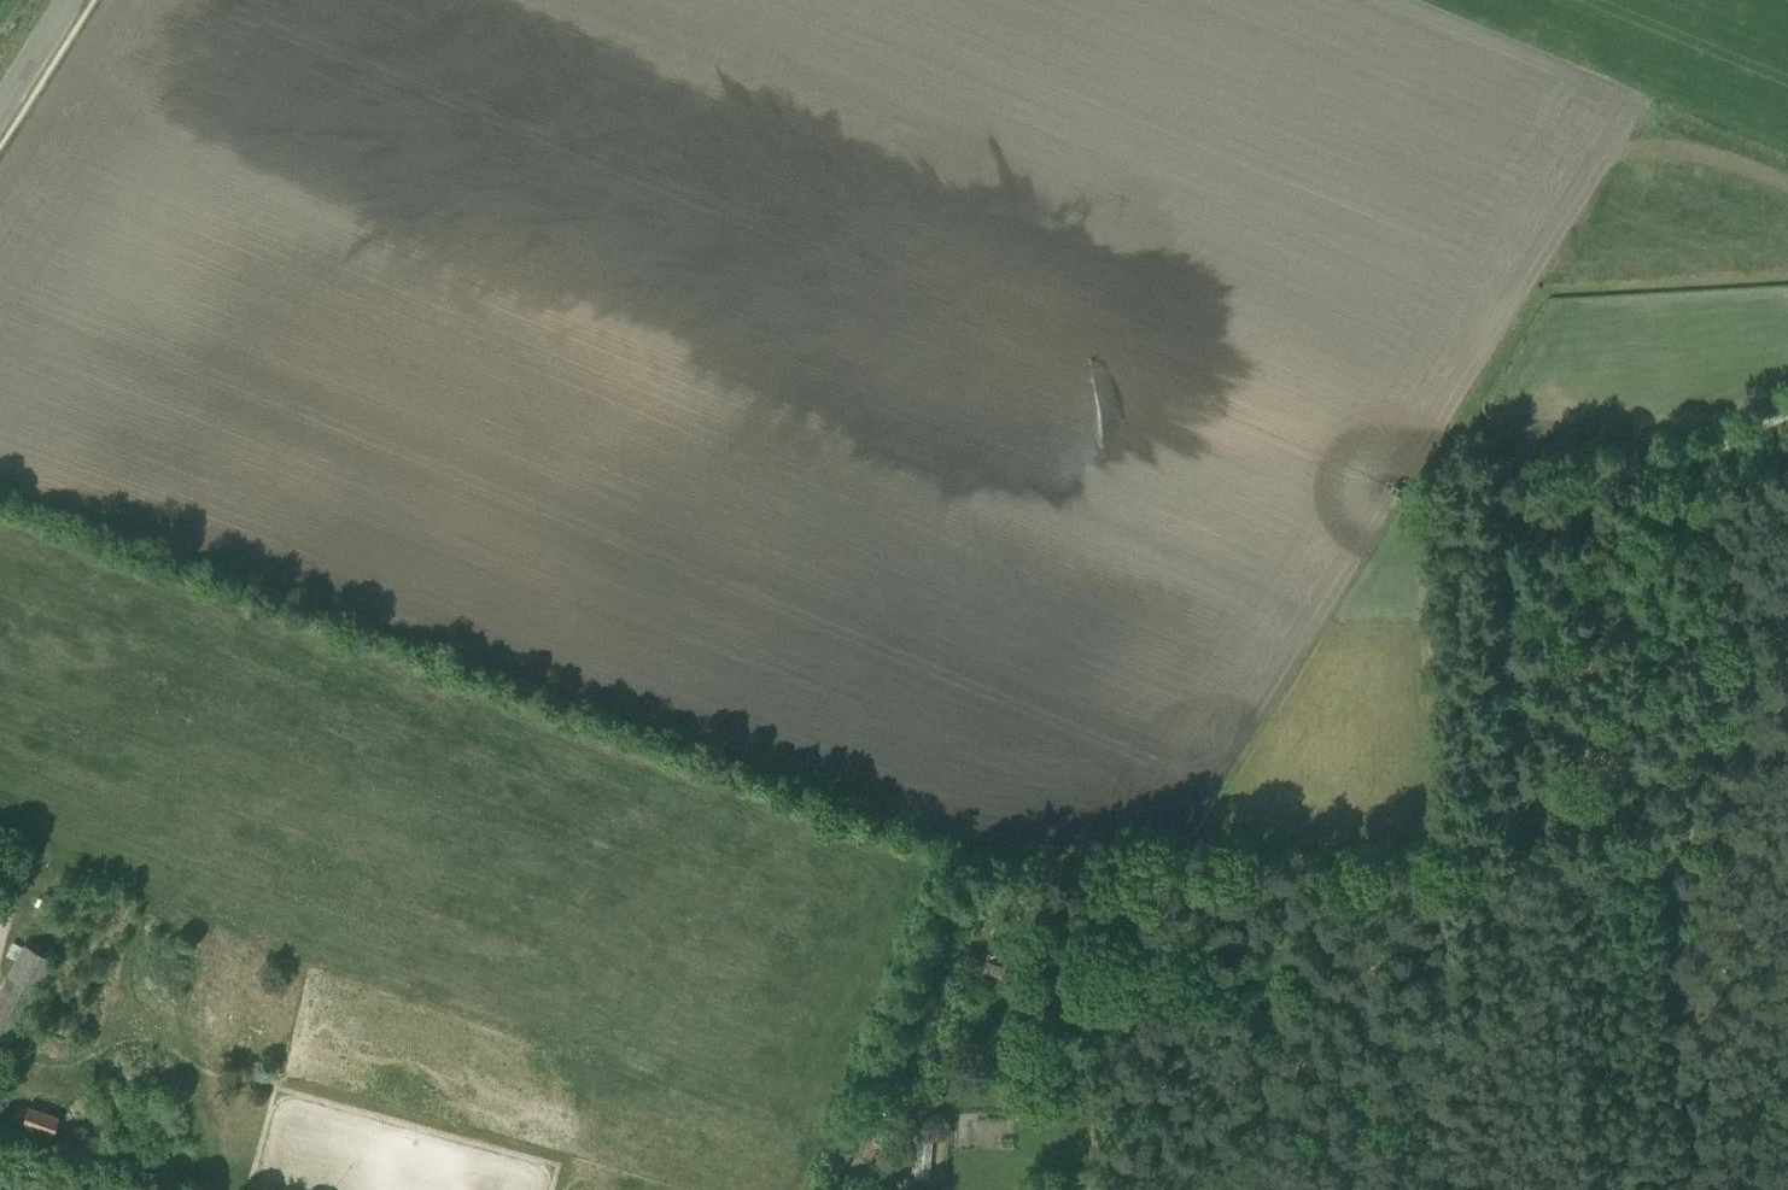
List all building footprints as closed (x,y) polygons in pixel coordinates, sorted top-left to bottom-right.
[(0,985),(0,1034),(10,1039),(53,957),(23,942),(0,985)] [(1009,998),(1020,968),(975,951),(964,981),(1009,998)] [(21,1124),(51,1135),(58,1118),(27,1107),(21,1124)] [(850,1170),(872,1181),(892,1143),(870,1132),(850,1170)]
